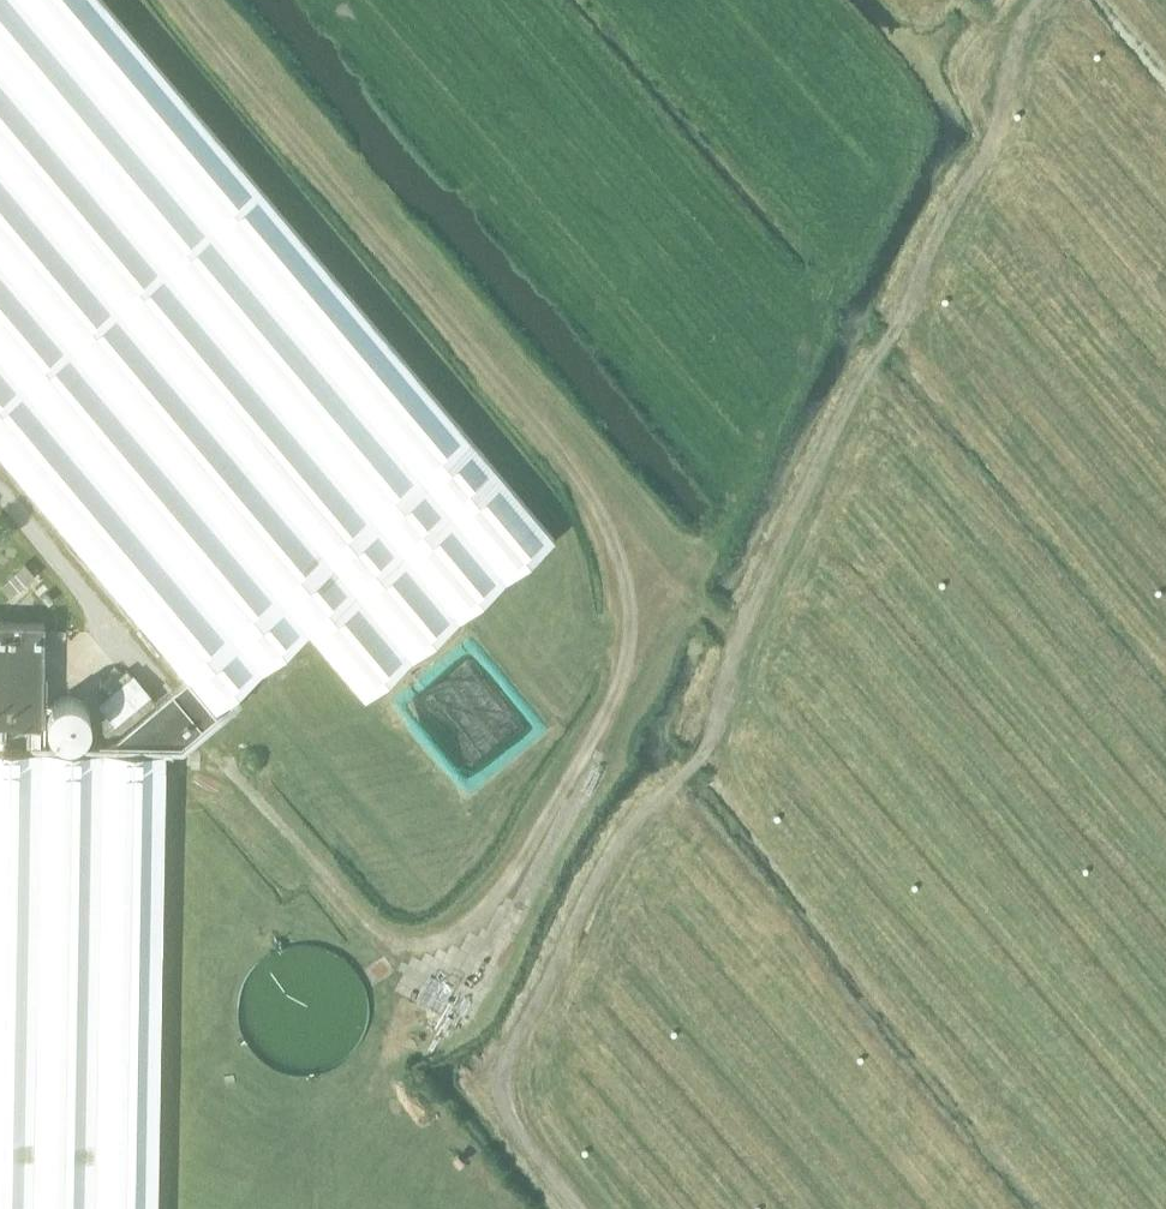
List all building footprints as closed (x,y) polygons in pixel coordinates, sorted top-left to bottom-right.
[(170,751),(308,631),(364,697),(554,537),(104,0),(0,0),(0,455),(187,678),(102,749),(0,747),(0,1208),(158,1208),(170,751)] [(0,583),(11,595),(34,575),(24,563),(0,583)] [(42,595),(49,603),(53,599),(46,592),(42,595)] [(5,744),(5,723),(43,724),(44,622),(0,621),(0,744),(5,744)] [(99,698),(115,719),(152,692),(136,671),(99,698)] [(6,738),(43,738),(43,728),(6,727),(6,738)]
